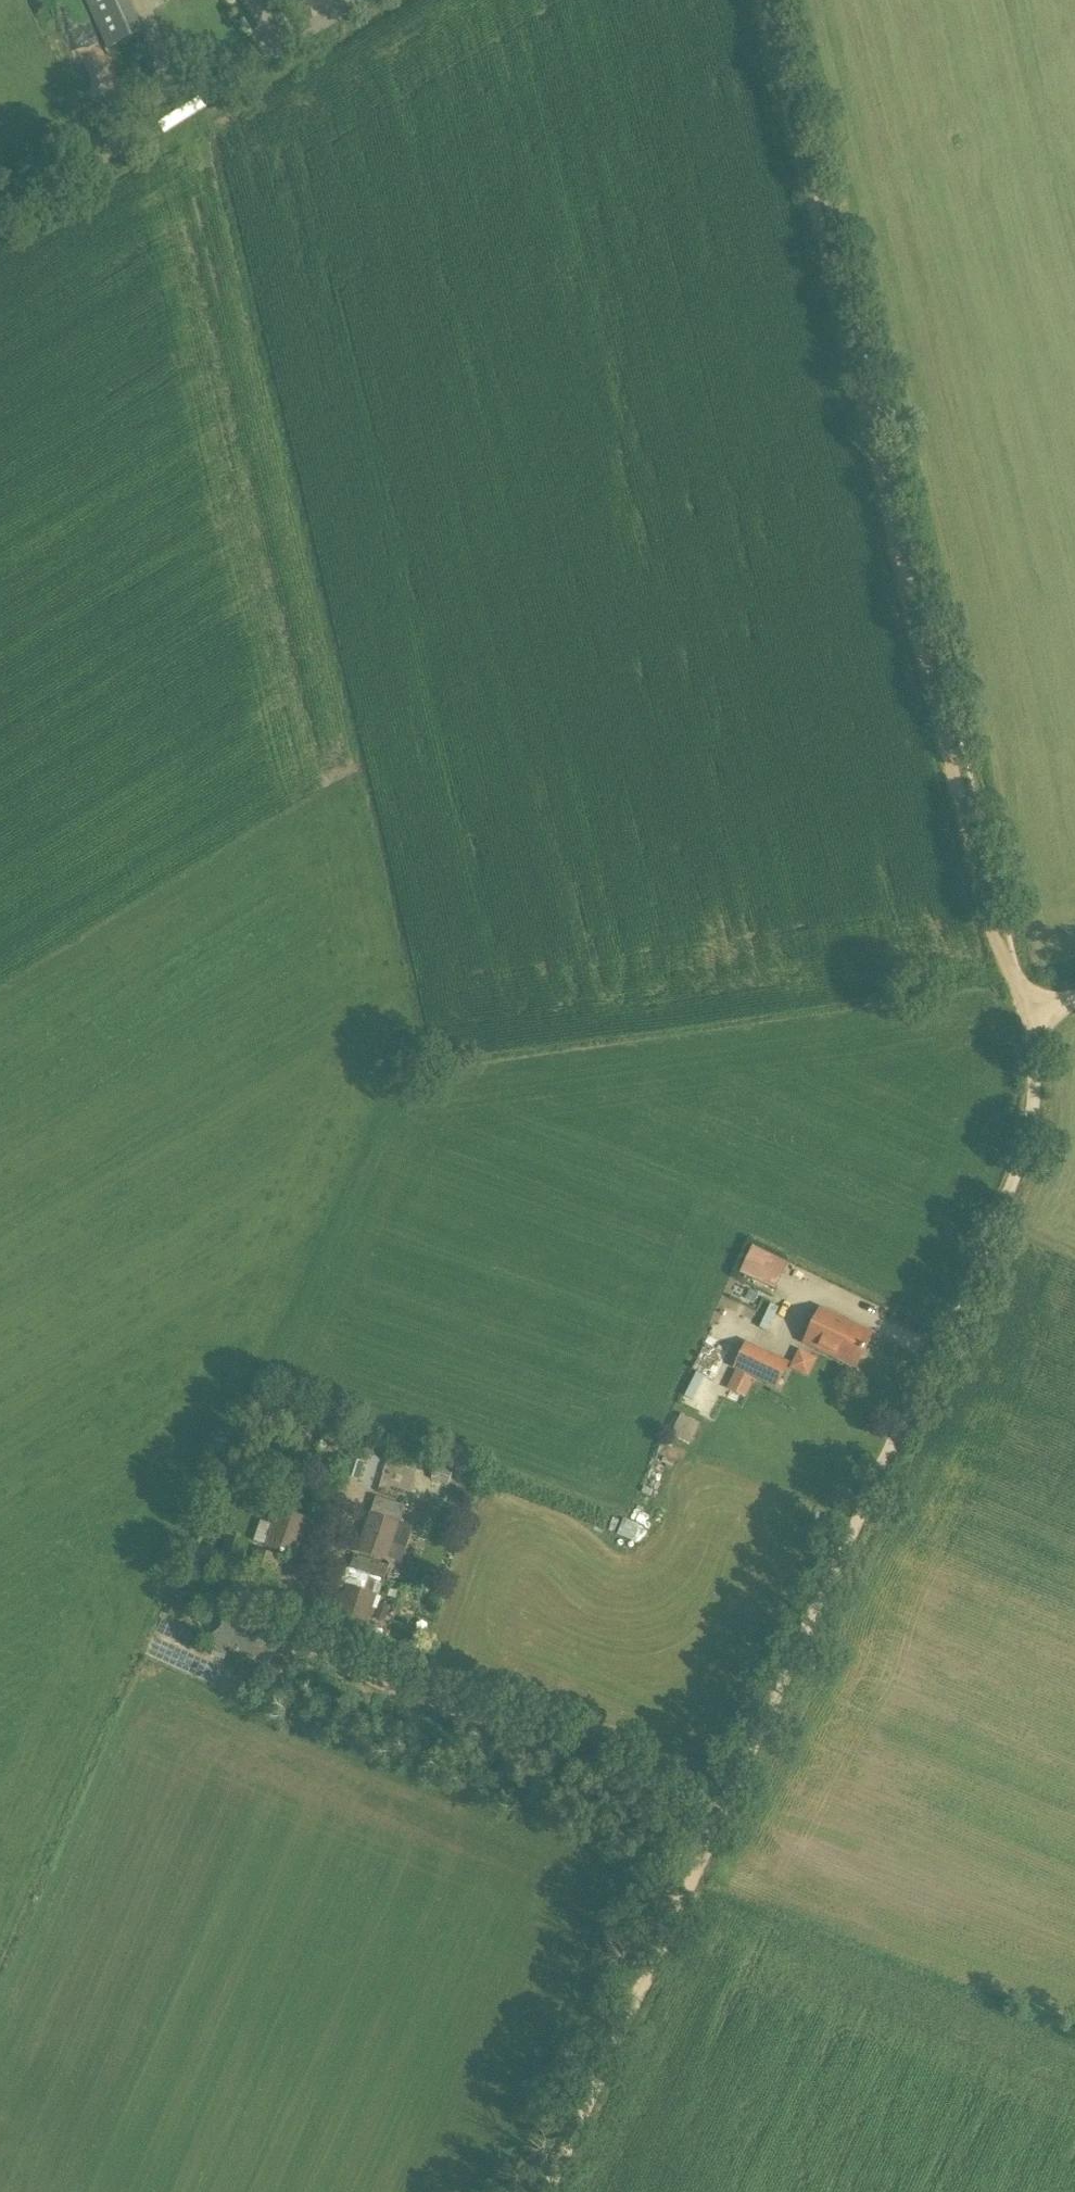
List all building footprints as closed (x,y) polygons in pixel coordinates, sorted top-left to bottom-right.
[(142,34),(127,0),(85,0),(106,50),(142,34)] [(786,1288),(796,1261),(759,1246),(749,1273),(786,1288)] [(856,1366),(871,1335),(820,1309),(804,1341),(856,1366)] [(776,1385),(787,1363),(745,1343),(734,1365),(776,1385)] [(821,1378),(828,1357),(807,1350),(800,1370),(821,1378)] [(754,1380),(736,1371),(727,1389),(745,1398),(754,1380)] [(336,1472),(343,1451),(331,1447),(324,1468),(336,1472)] [(386,1559),(397,1524),(403,1506),(377,1497),(360,1551),(386,1559)] [(294,1557),(307,1519),(279,1510),(266,1547),(294,1557)] [(270,1593),(282,1557),(259,1550),(247,1585),(270,1593)] [(389,1565),(354,1553),(350,1567),(384,1579),(389,1565)] [(363,1634),(376,1597),(347,1587),(334,1624),(363,1634)] [(255,1632),(219,1620),(221,1615),(205,1609),(197,1632),(207,1635),(209,1629),(214,1631),(211,1640),(270,1661),(279,1635),(256,1628),(255,1632)]
